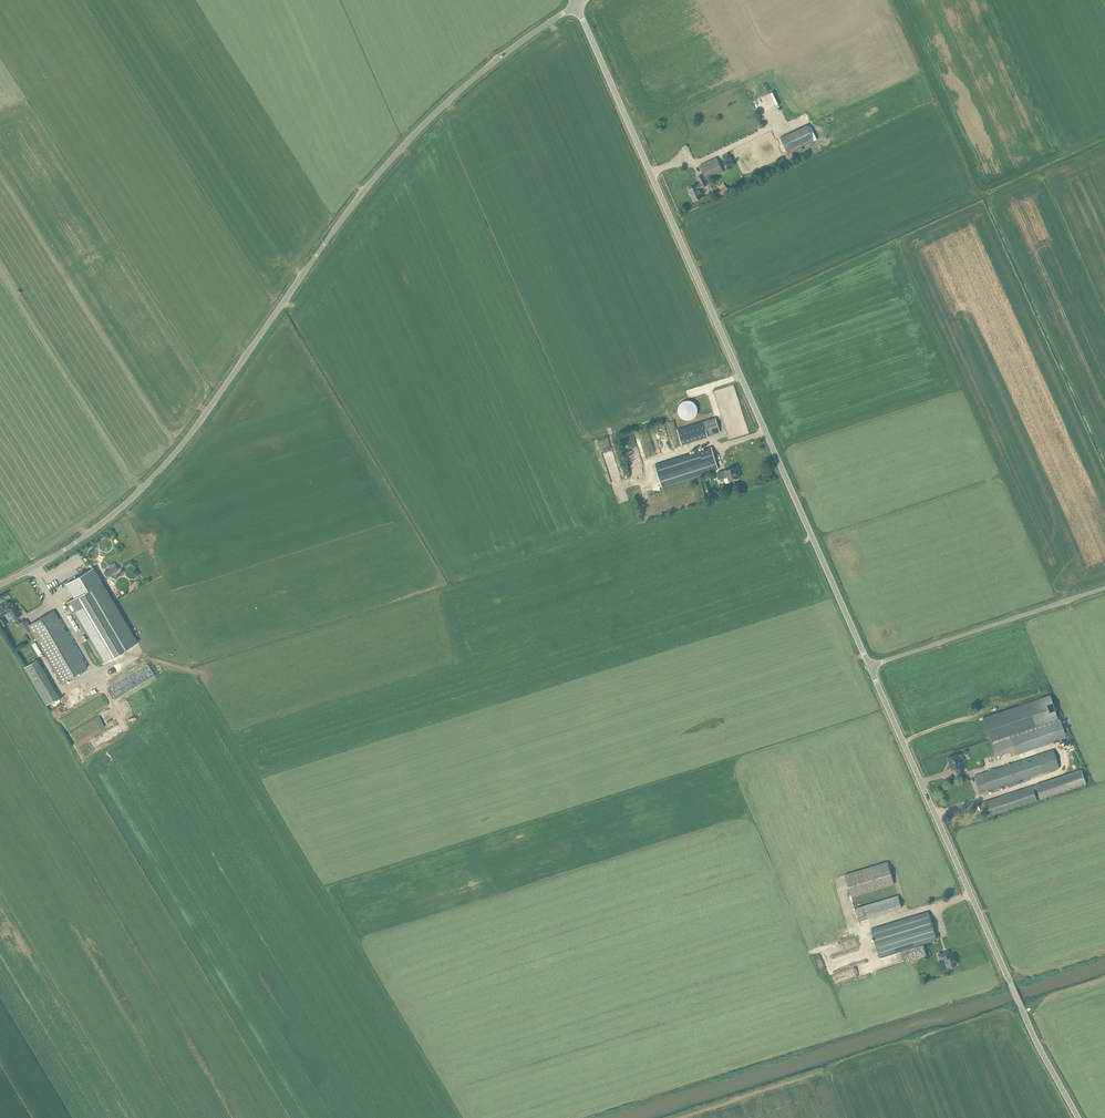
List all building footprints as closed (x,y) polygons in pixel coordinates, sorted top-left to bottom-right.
[(765,103),(766,103),(768,109),(773,107),(769,94),(763,96),(765,103)] [(780,138),(787,153),(814,140),(807,125),(780,138)] [(716,157),(699,165),(706,180),(723,172),(716,157)] [(697,184),(688,188),(694,200),(702,196),(698,187),(702,186),(702,187),(707,185),(702,175),(698,177),(700,183),(697,184)] [(714,388),(726,386),(726,384),(729,384),(728,379),(713,382),(714,388)] [(690,400),(689,400),(687,400),(685,400),(684,400),(682,401),(681,402),(680,403),(679,405),(678,406),(678,408),(678,410),(678,411),(678,413),(679,415),(680,416),(681,417),(682,418),(684,419),(685,419),(687,420),(689,420),(690,419),(692,419),(693,418),(695,417),(696,415),(697,414),(697,412),(698,410),(698,409),(697,407),(697,405),(696,404),(695,403),(693,401),(692,401),(690,400)] [(703,421),(698,423),(703,437),(708,436),(708,435),(720,431),(715,417),(703,421)] [(711,446),(655,464),(662,486),(716,469),(717,472),(719,472),(718,469),(711,446)] [(719,472),(717,472),(717,473),(719,479),(724,478),(726,483),(730,482),(729,480),(738,477),(737,473),(739,473),(737,466),(719,472)] [(78,553),(46,572),(48,576),(81,557),(78,553)] [(110,575),(119,570),(116,565),(110,568),(107,570),(110,575)] [(94,567),(71,580),(79,595),(102,581),(95,569),(94,567)] [(35,576),(30,578),(36,594),(41,592),(35,576)] [(79,595),(66,602),(102,663),(138,642),(102,581),(79,595)] [(0,606),(0,612),(2,615),(9,611),(14,619),(20,616),(11,601),(8,603),(7,601),(0,606)] [(25,633),(31,629),(62,682),(87,667),(53,610),(23,628),(25,633)] [(37,659),(24,666),(33,681),(45,673),(37,659)] [(149,678),(154,674),(149,669),(150,675),(147,672),(147,670),(144,672),(145,673),(142,675),(143,679),(140,679),(137,682),(138,687),(135,690),(141,689),(150,681),(149,678)] [(59,697),(45,673),(33,681),(47,704),(59,697)] [(1059,719),(1050,695),(983,718),(991,742),(1059,719)] [(1011,756),(1058,740),(1059,742),(1062,741),(1061,739),(1067,737),(1060,719),(1059,719),(991,742),(995,756),(1009,751),(1011,756)] [(1056,768),(1050,751),(974,776),(980,793),(1013,782),(1014,785),(1018,784),(1017,781),(1056,768)] [(958,754),(948,757),(951,769),(955,768),(957,772),(964,770),(961,761),(960,762),(958,754)] [(1081,769),(1036,785),(1037,789),(1040,799),(1086,784),(1081,769)] [(1032,786),(983,802),(988,816),(1037,800),(1033,790),(1037,789),(1036,785),(1032,786)] [(845,874),(852,897),(894,884),(887,861),(845,874)] [(898,896),(854,906),(857,918),(901,909),(898,896)] [(937,939),(933,928),(928,911),(871,929),(880,957),(937,939)] [(948,951),(938,954),(939,959),(944,957),(947,967),(952,965),(952,966),(956,965),(956,964),(957,964),(954,955),(952,956),(951,955),(950,955),(949,955),(948,951)]
